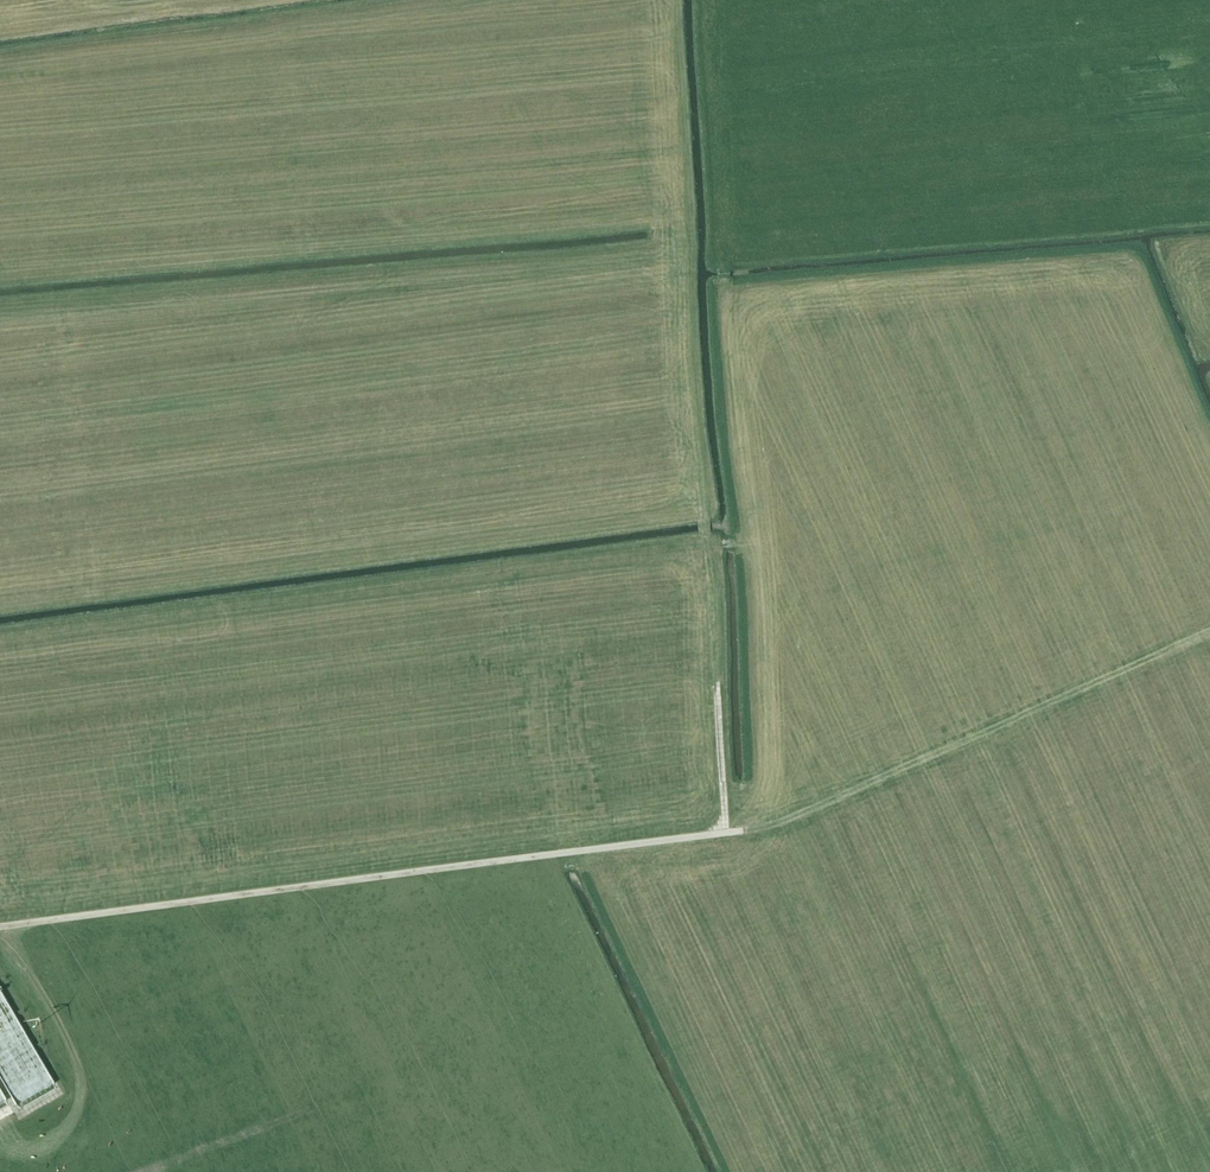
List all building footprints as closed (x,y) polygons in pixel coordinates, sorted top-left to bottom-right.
[(62,1090),(25,1033),(13,1041),(17,1046),(0,1057),(0,1070),(22,1105),(18,1108),(23,1116),(62,1090)]
